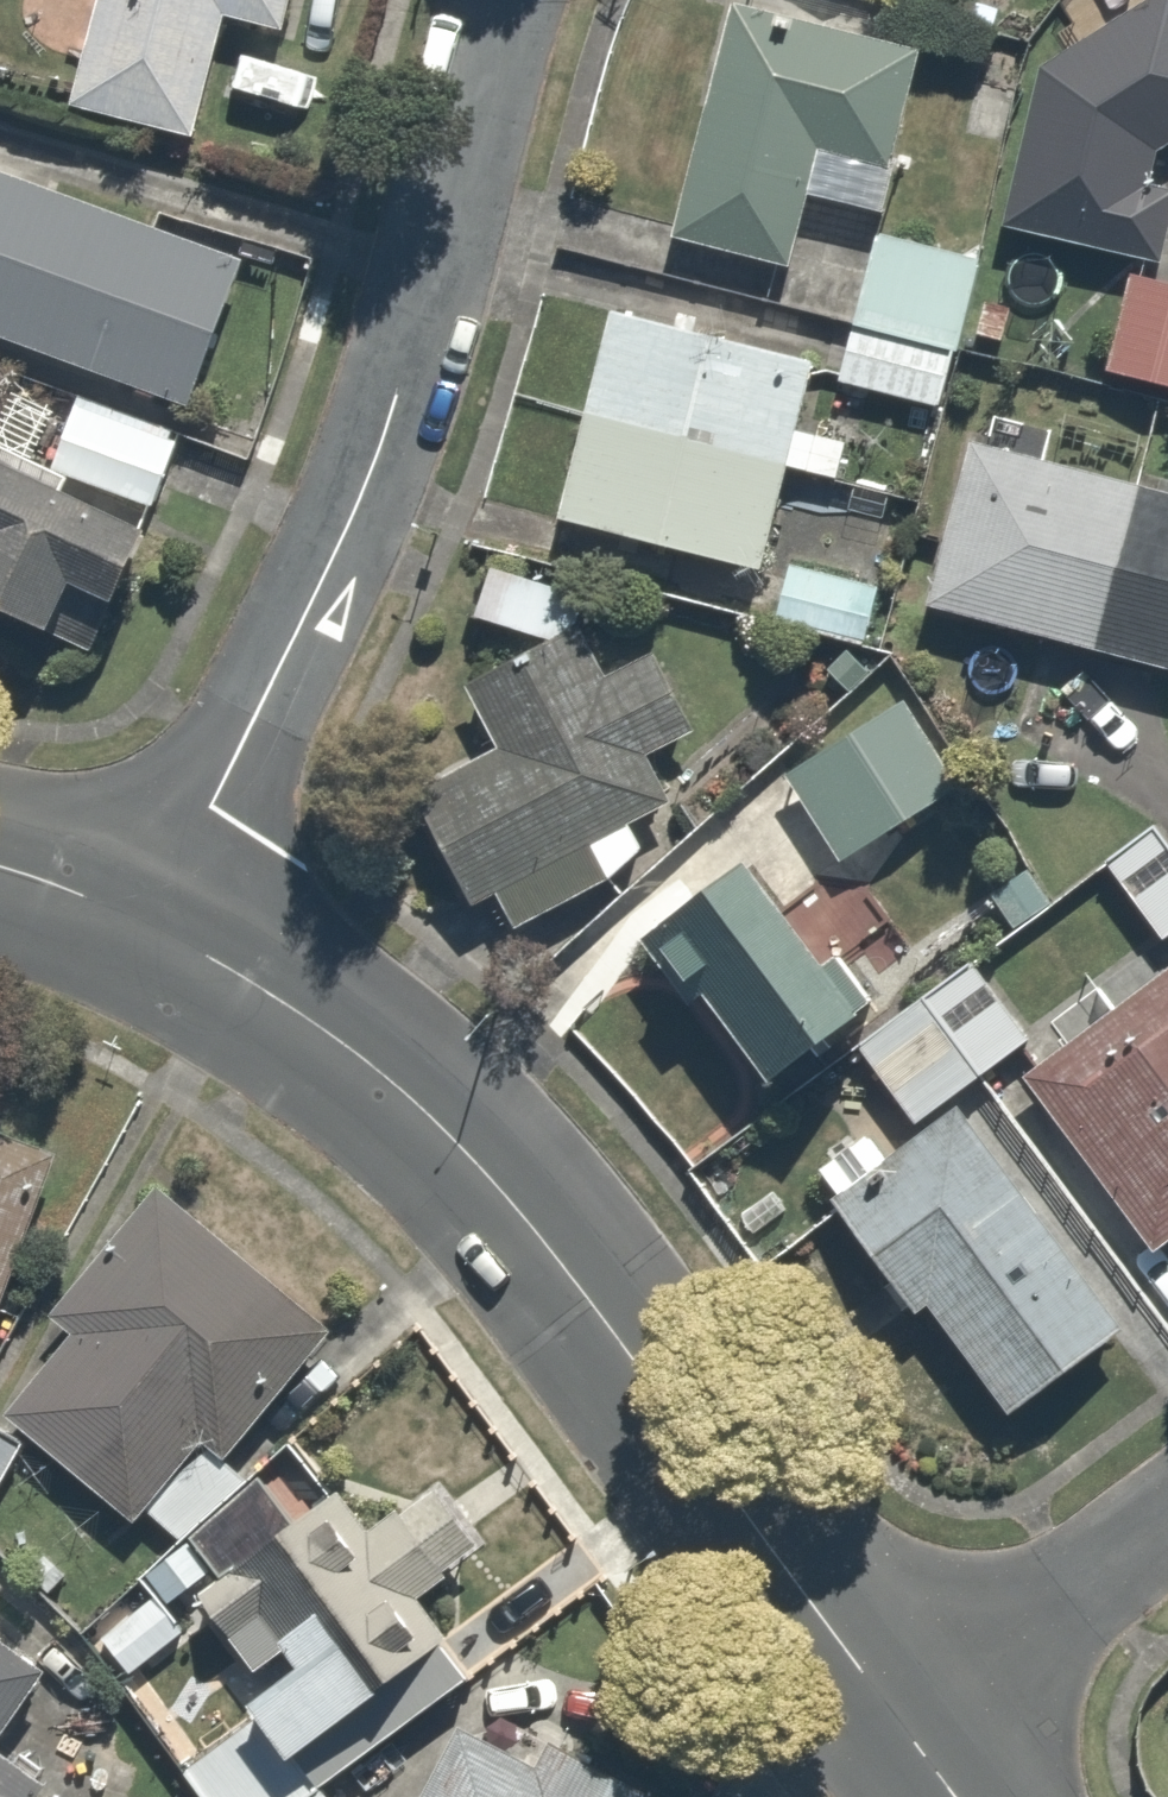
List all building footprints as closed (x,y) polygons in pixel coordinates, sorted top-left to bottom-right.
[(58,93),(181,126),(212,9),(286,29),(294,0),(83,0),(58,93)] [(1087,18),(1026,9),(1017,72),(1044,77),(1030,150),(1014,147),(1000,221),(1122,247),(1144,129),(1167,129),(1167,60),(1157,60),(1167,50),(1167,0),(1133,0),(1095,29),(1087,18)] [(788,191),(871,207),(905,40),(715,1),(668,232),(775,254),(788,191)] [(0,170),(0,334),(182,408),(239,268),(0,170)] [(963,258),(868,235),(832,377),(927,401),(963,258)] [(1120,273),(1102,362),(1167,375),(1167,282),(1120,273)] [(827,475),(837,435),(786,422),(802,362),(604,308),(550,509),(748,562),(775,461),(827,475)] [(188,420),(65,380),(39,461),(161,501),(188,420)] [(1167,664),(1167,488),(960,434),(917,599),(1167,664)] [(26,623),(49,580),(98,605),(138,528),(0,456),(0,610),(26,623)] [(876,577),(780,561),(770,626),(866,641),(876,577)] [(586,861),(595,876),(643,846),(623,813),(661,790),(636,748),(682,720),(640,651),(602,674),(569,620),(452,691),(486,746),(407,794),(470,898),(488,887),(503,911),(586,861)] [(870,829),(926,797),(908,765),(929,753),(896,694),(882,702),(874,689),(800,732),(818,764),(781,785),(812,840),(860,812),(870,829)] [(733,856),(631,942),(741,1072),(843,986),(733,856)] [(961,955),(848,1040),(905,1115),(1017,1030),(961,955)] [(1015,1074),(1134,1241),(1167,1217),(1167,964),(1015,1074)] [(963,1109),(830,1211),(908,1312),(921,1302),(996,1401),(1116,1310),(963,1109)] [(73,1148),(4,1119),(0,1129),(0,1324),(73,1148)] [(56,1320),(62,1323),(5,1405),(128,1490),(186,1405),(226,1433),(317,1301),(149,1185),(56,1320)] [(0,1419),(0,1484),(29,1436),(0,1419)] [(320,1769),(465,1660),(410,1588),(447,1561),(396,1493),(368,1515),(332,1466),(296,1494),(272,1462),(188,1525),(212,1558),(193,1572),(262,1664),(247,1676),(295,1739),(258,1766),(228,1726),(182,1762),(208,1796),(333,1796),(338,1793),(320,1769)] [(0,1633),(0,1729),(46,1667),(0,1633)] [(410,1796),(690,1796),(714,1753),(574,1679),(534,1754),(455,1712),(410,1796)] [(42,1779),(0,1748),(0,1796),(28,1796),(42,1779)]
